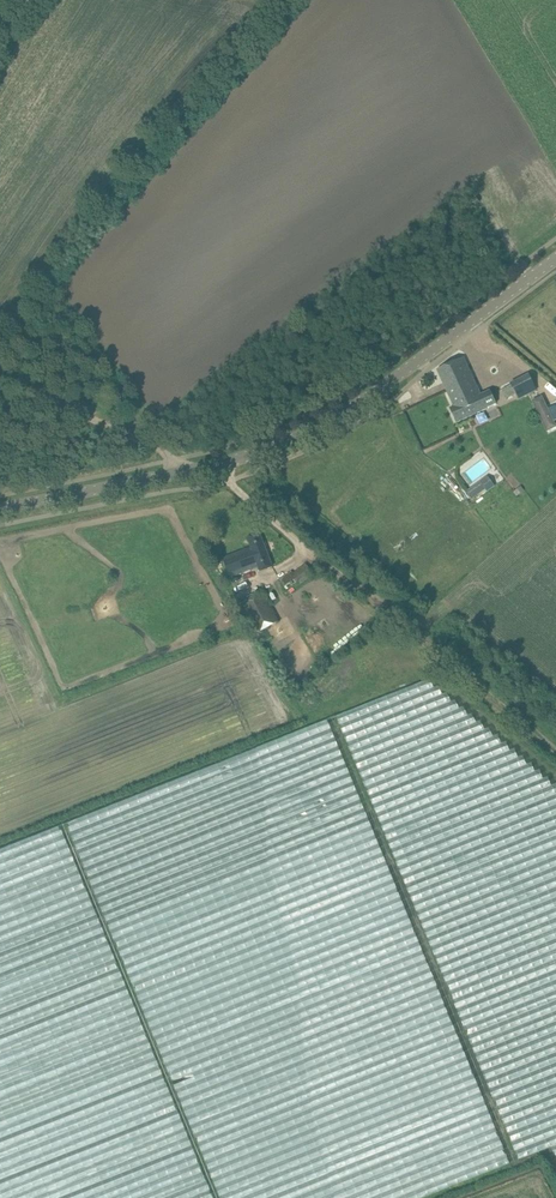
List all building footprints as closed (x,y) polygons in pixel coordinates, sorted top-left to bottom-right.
[(481,395),(464,357),(437,370),(454,407),(450,409),(457,422),(496,404),(490,391),(481,395)] [(509,398),(516,394),(511,385),(504,388),(509,398)] [(539,389),(513,401),(519,414),(545,402),(539,389)] [(11,439),(24,445),(29,435),(16,428),(11,439)] [(488,476),(467,492),(472,498),(486,488),(488,491),(495,486),(488,476)] [(521,486),(514,491),(517,496),(525,491),(521,486)] [(366,508),(359,498),(338,514),(345,524),(366,508)] [(223,558),(230,577),(257,567),(259,572),(272,567),(260,533),(247,538),(251,547),(223,558)] [(301,584),(313,574),(306,564),(293,573),(292,571),(280,580),(285,587),(290,583),(292,586),(298,581),(301,584)] [(257,633),(278,622),(263,592),(242,603),(257,633)]
